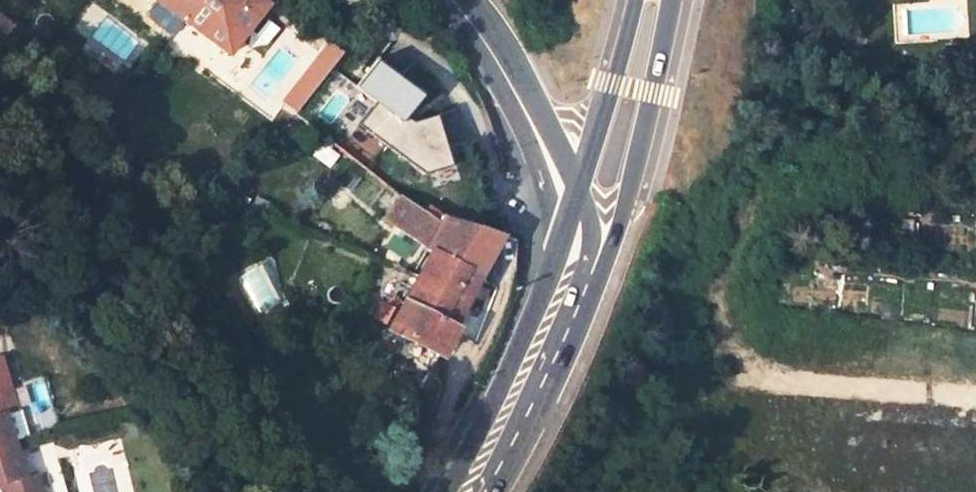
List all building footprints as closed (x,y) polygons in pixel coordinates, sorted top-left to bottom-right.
[(227,52),(262,0),(152,0),(227,52)] [(358,114),(426,170),(452,160),(436,106),(412,118),(409,110),(431,91),(375,46),(357,75),(375,90),(358,114)] [(956,50),(943,51),(944,63),(957,62),(956,50)] [(503,237),(441,215),(435,223),(401,199),(386,222),(429,255),(476,283),(497,249),(503,237)] [(415,282),(404,305),(452,330),(476,283),(429,255),(415,282)] [(452,330),(404,305),(392,329),(439,354),(452,330)] [(374,321),(386,327),(393,313),(381,307),(374,321)] [(24,437),(21,407),(30,406),(27,384),(0,388),(0,439),(24,437)] [(849,465),(955,482),(960,451),(854,433),(849,465)] [(0,439),(0,481),(2,491),(40,491),(38,474),(28,475),(24,437),(0,439)]
